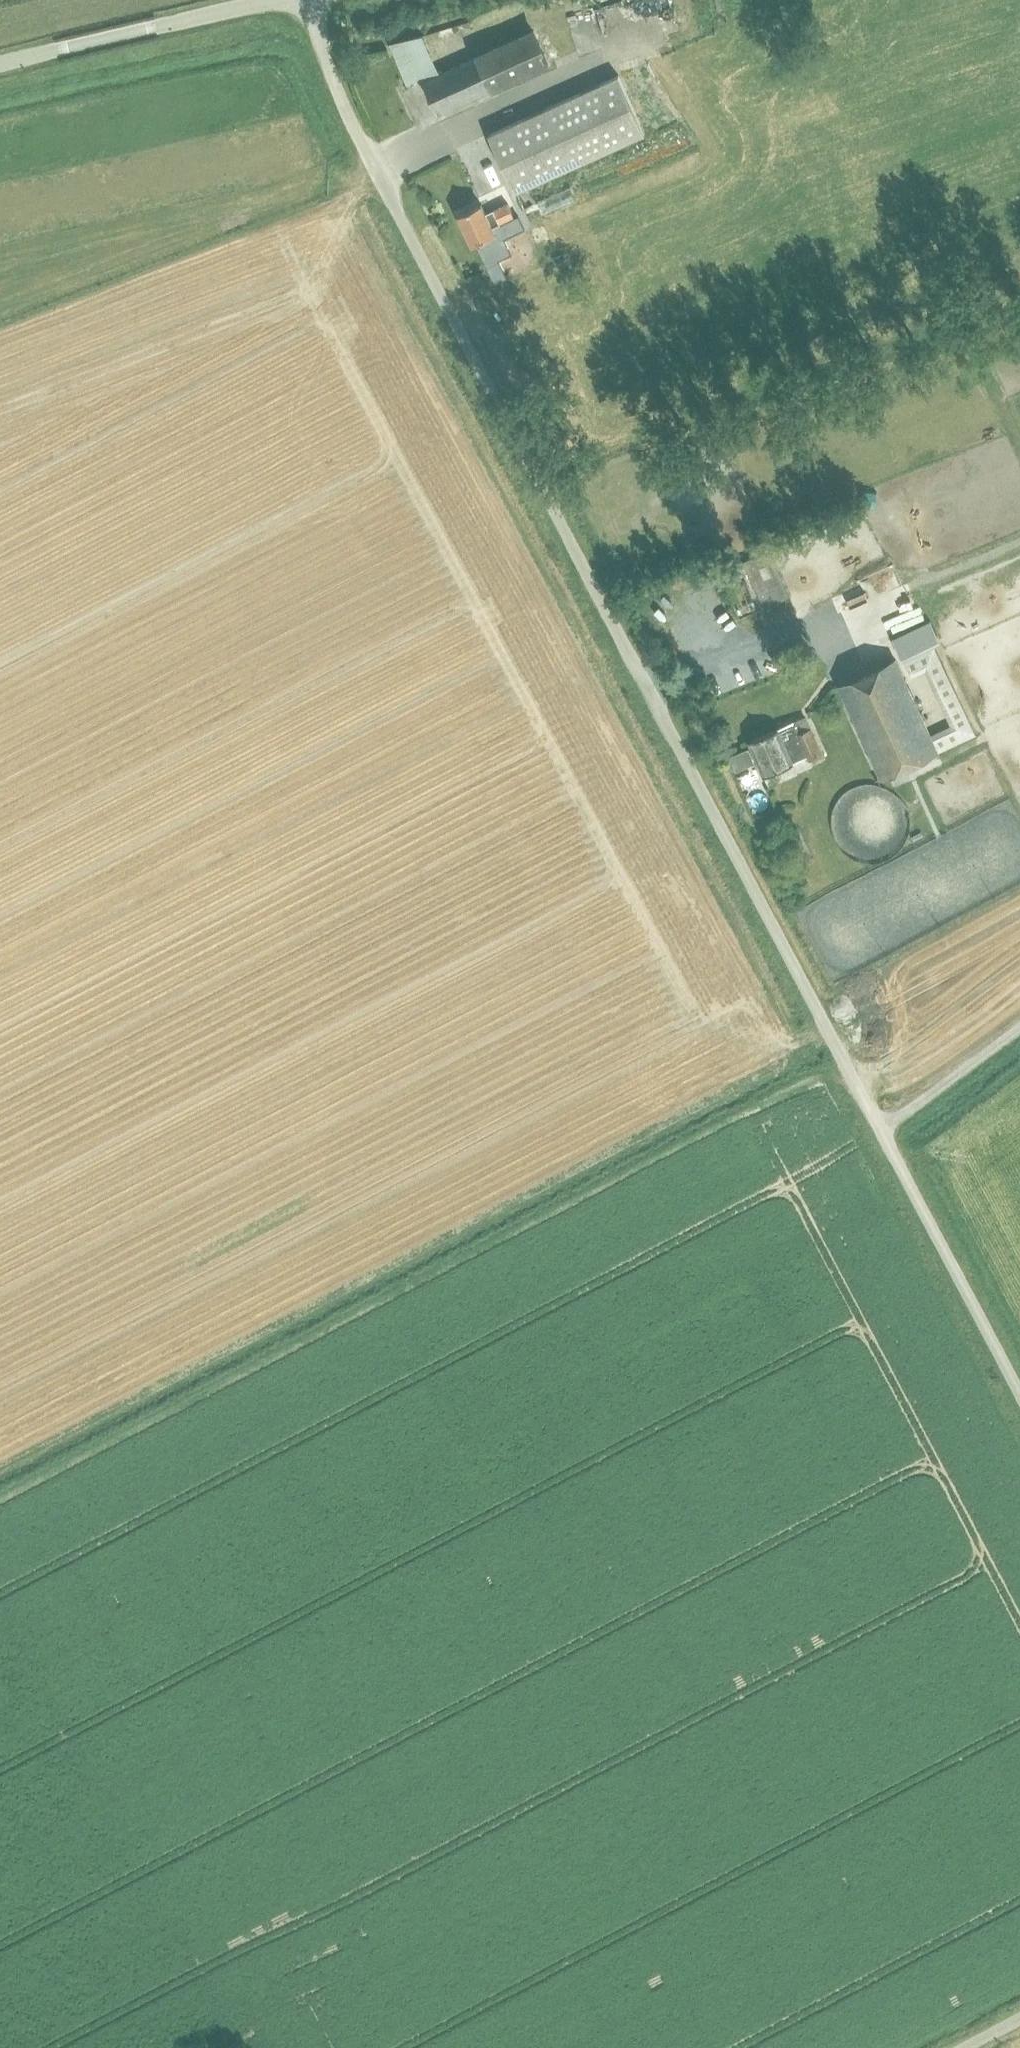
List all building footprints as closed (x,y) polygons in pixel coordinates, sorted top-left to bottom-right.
[(435,113),(489,89),(475,57),(421,81),(435,113)] [(488,132),(515,192),(645,134),(618,74),(488,132)] [(481,205),(459,216),(473,245),(476,243),(486,266),(511,254),(504,239),(525,229),(518,215),(513,217),(507,204),(485,214),(481,205)] [(756,607),(737,562),(718,570),(737,616),(756,607)] [(933,647),(904,659),(905,661),(911,675),(926,668),(954,728),(930,739),(936,752),(973,736),(933,648),(933,647)] [(936,752),(930,739),(894,660),(838,686),(880,778),(936,752)] [(791,723),(777,729),(747,742),(762,775),(806,756),(808,761),(820,756),(803,717),(791,723)]
